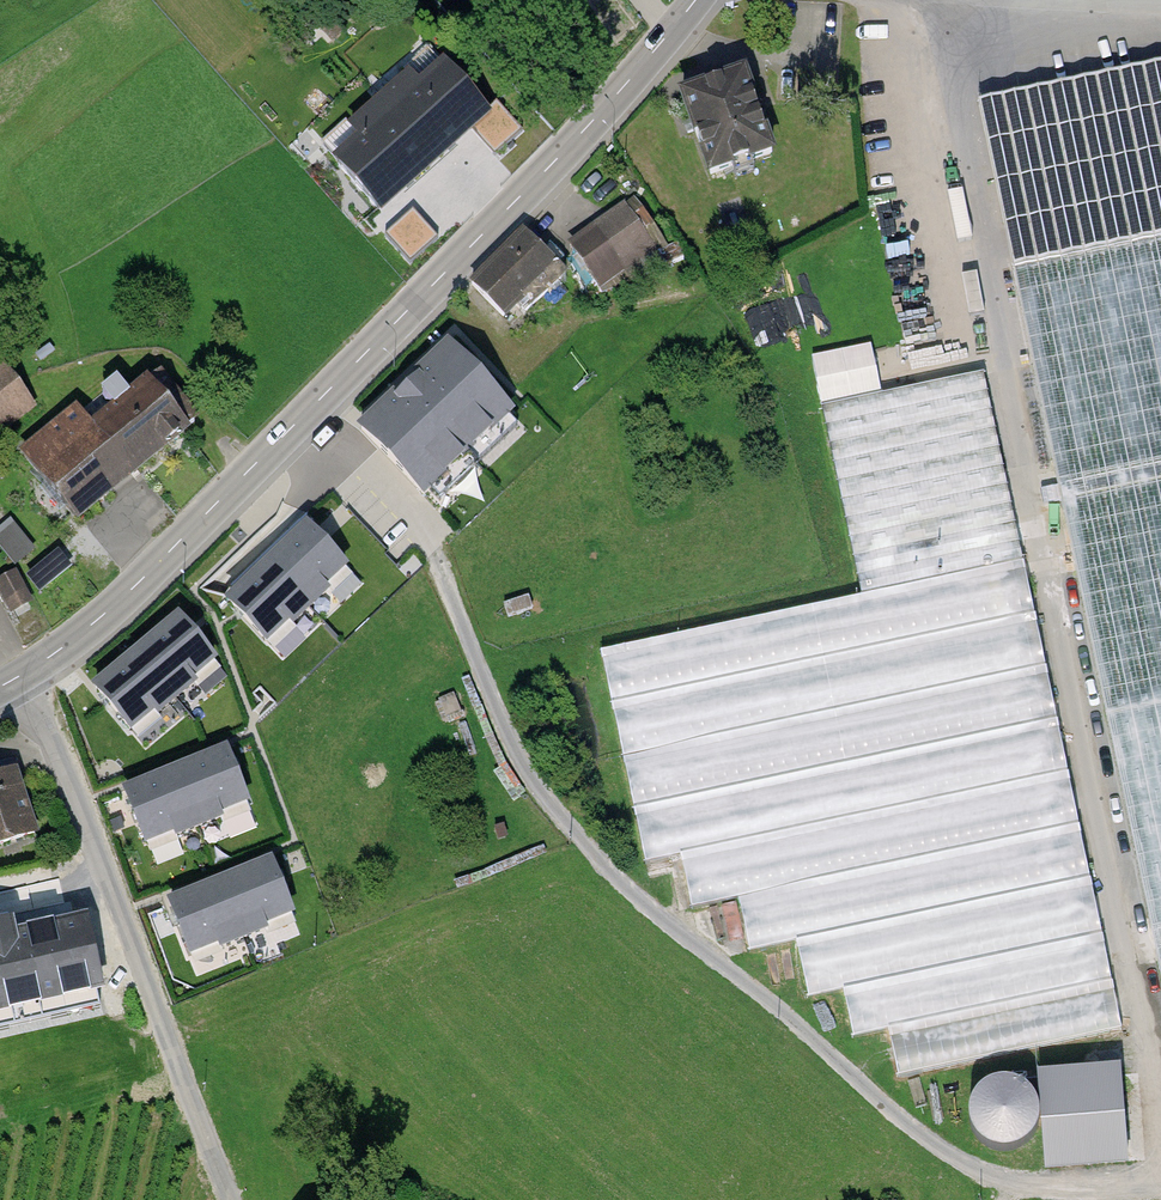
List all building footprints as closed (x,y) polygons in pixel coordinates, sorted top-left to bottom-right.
[(425,48),(321,141),(380,205),(469,124),(483,112),(425,48)] [(972,108),(998,267),(1160,233),(1160,69),(972,108)] [(744,75),(683,96),(711,175),(772,154),(744,75)] [(483,112),(469,124),(480,137),(493,151),(522,127),(497,100),(483,112)] [(425,221),(413,208),(386,231),(411,259),(437,235),(425,221)] [(626,209),(572,247),(596,281),(650,243),(626,209)] [(998,267),(1160,1027),(1160,233),(998,267)] [(524,234),(471,285),(502,317),(516,303),(525,312),(543,294),(553,304),(566,291),(557,281),(563,274),(524,234)] [(767,345),(789,344),(787,300),(765,301),(767,345)] [(395,397),(361,429),(423,495),(511,412),(448,346),(414,378),(419,382),(399,401),(395,397)] [(0,371),(0,427),(30,405),(3,369),(0,371)] [(80,410),(24,456),(76,519),(122,480),(194,421),(157,376),(131,398),(117,381),(104,392),(117,407),(93,426),(80,410)] [(976,381),(819,412),(856,595),(1022,560),(976,381)] [(9,517),(0,525),(0,547),(15,564),(35,546),(9,517)] [(344,566),(307,527),(230,601),(241,612),(267,639),(288,619),(292,624),(327,591),(323,586),(344,566)] [(58,548),(28,573),(41,590),(72,564),(58,548)] [(856,595),(600,650),(645,863),(680,855),(691,905),(739,895),(750,948),(797,938),(809,995),(843,988),(853,1036),(888,1028),(898,1074),(1121,1027),(1022,560),(856,595)] [(14,569),(0,577),(0,591),(11,609),(31,598),(14,569)] [(212,658),(177,618),(96,687),(131,727),(153,709),(157,714),(194,682),(190,677),(212,658)] [(245,800),(224,751),(126,791),(146,841),(172,830),(175,836),(220,818),(217,812),(245,800)] [(36,835),(10,770),(0,774),(0,849),(36,835)] [(290,912),(270,863),(171,902),(191,951),(217,941),(220,947),(265,929),(263,923),(290,912)] [(100,1003),(80,912),(0,929),(0,1025),(100,1003)] [(1045,1165),(1132,1158),(1124,1058),(1035,1065),(1036,1073),(970,1079),(975,1139),(1043,1133),(1045,1165)]
